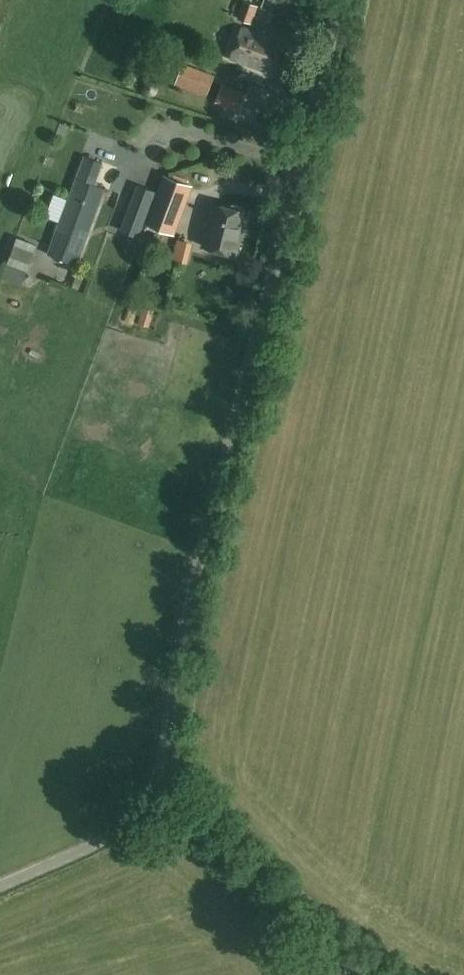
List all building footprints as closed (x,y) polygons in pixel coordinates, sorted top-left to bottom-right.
[(277,2),(276,0),(257,0),(265,11),(277,2)] [(246,1),(239,18),(253,23),(259,6),(246,1)] [(243,27),(232,58),(272,73),(284,42),(243,27)] [(183,64),(181,70),(176,83),(207,95),(214,76),(183,64)] [(246,94),(223,86),(217,102),(240,110),(246,94)] [(49,254),(76,265),(105,188),(94,184),(102,163),(85,157),(49,254)] [(192,187),(187,185),(164,176),(146,223),(175,233),(192,187)] [(139,236),(156,192),(138,185),(121,230),(139,236)] [(243,230),(244,230),(249,213),(244,211),(244,207),(233,204),(230,208),(213,204),(205,235),(207,235),(204,246),(237,254),(243,230)] [(177,233),(171,253),(186,257),(192,237),(177,233)] [(17,238),(8,263),(26,269),(35,245),(17,238)] [(138,318),(151,321),(153,305),(141,302),(138,318)]
